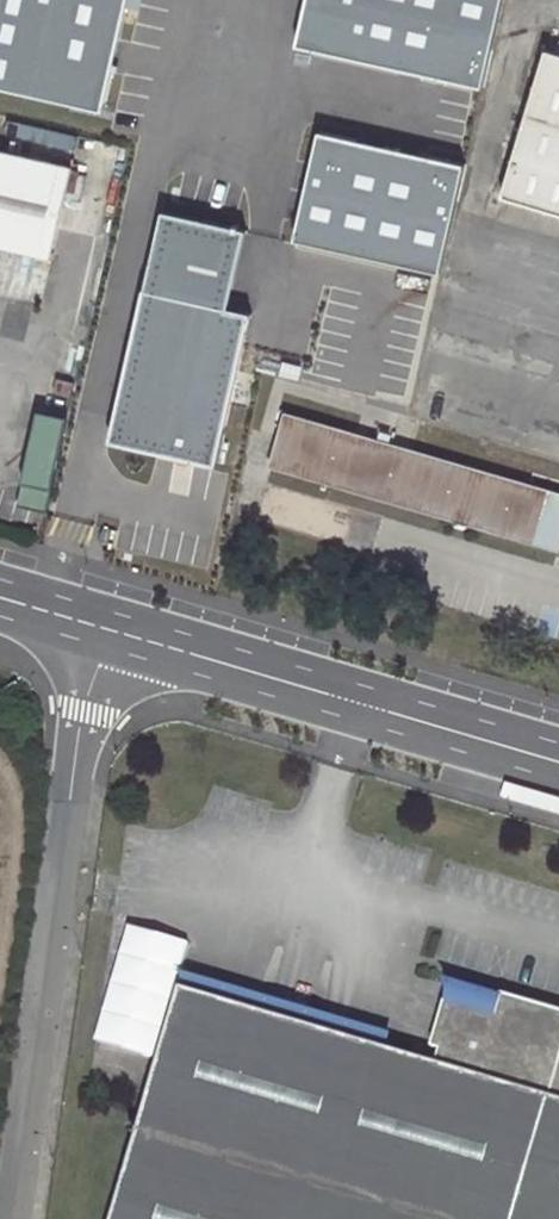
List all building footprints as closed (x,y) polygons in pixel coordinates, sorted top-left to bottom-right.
[(111,107),(133,0),(0,0),(0,84),(111,107)] [(296,41),(483,80),(500,0),(305,0),(296,41)] [(558,213),(558,52),(547,48),(503,197),(558,213)] [(464,168),(315,131),(289,236),(438,273),(464,168)] [(49,255),(57,222),(69,168),(0,152),(0,243),(49,255)] [(80,227),(95,159),(73,154),(69,168),(57,222),(80,227)] [(241,229),(160,211),(108,437),(213,461),(247,312),(223,307),(241,229)] [(0,243),(0,261),(46,272),(49,255),(0,243)] [(289,413),(276,469),(558,549),(558,491),(289,413)] [(179,986),(111,1218),(558,1218),(558,1019),(498,1001),(495,1013),(488,1011),(490,1004),(473,999),(471,1006),(444,998),(430,1045),(438,1048),(434,1061),(179,986)] [(501,992),(498,1001),(558,1019),(558,1009),(501,992)]
